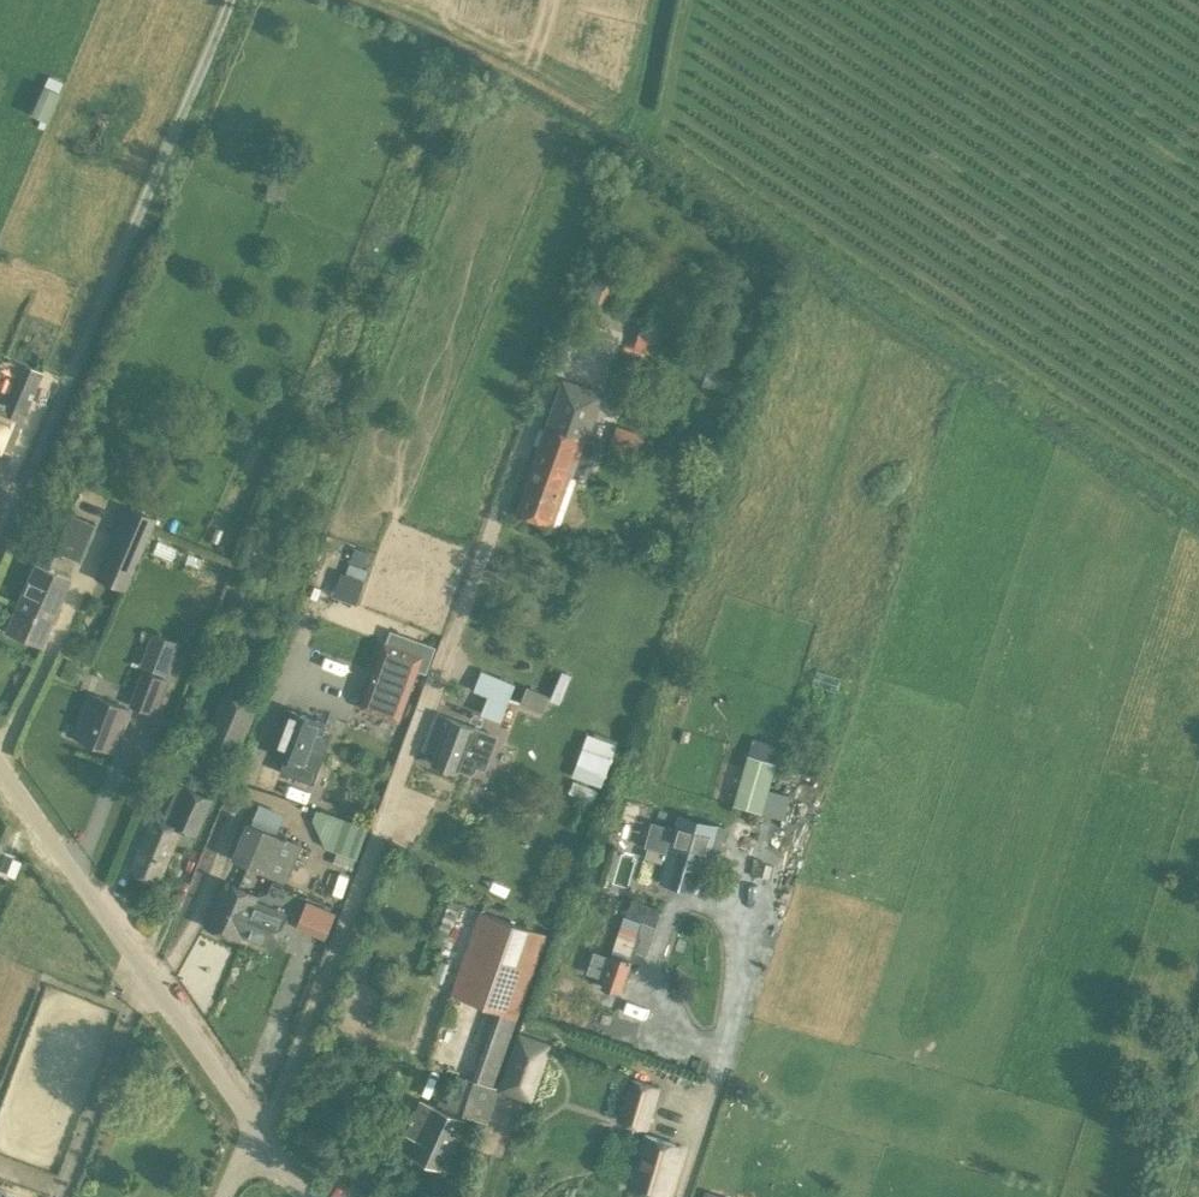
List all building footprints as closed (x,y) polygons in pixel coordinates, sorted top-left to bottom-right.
[(63,82),(47,74),(31,113),(45,120),(63,82)] [(35,363),(8,351),(0,368),(0,392),(18,400),(35,363)] [(572,477),(600,399),(561,385),(532,463),(534,463),(517,509),(551,521),(567,475),(572,477)] [(24,413),(0,403),(0,451),(1,448),(9,452),(24,413)] [(33,562),(5,629),(40,643),(69,577),(47,567),(54,550),(78,560),(95,522),(58,507),(33,562)] [(132,572),(155,519),(131,508),(108,561),(132,572)] [(354,547),(349,562),(363,567),(368,552),(354,547)] [(349,563),(345,572),(340,571),(332,595),(355,604),(367,569),(349,563)] [(166,673),(177,641),(159,635),(147,666),(166,673)] [(420,657),(382,643),(360,710),(397,724),(420,657)] [(128,705),(157,715),(170,679),(141,669),(128,705)] [(490,695),(483,712),(501,719),(515,684),(483,671),(475,689),(490,695)] [(528,682),(521,699),(553,712),(560,695),(528,682)] [(205,743),(239,757),(260,705),(225,691),(205,743)] [(119,729),(121,730),(130,708),(92,693),(76,735),(111,748),(119,729)] [(326,722),(284,706),(268,751),(284,756),(279,770),(314,783),(331,738),(321,734),(326,722)] [(424,748),(436,753),(433,761),(458,770),(462,759),(486,768),(498,736),(437,713),(424,748)] [(588,729),(573,775),(605,785),(620,739),(588,729)] [(781,756),(784,742),(754,735),(751,749),(781,756)] [(765,811),(779,761),(750,753),(736,803),(765,811)] [(189,845),(193,833),(197,835),(210,802),(202,798),(205,789),(216,793),(224,768),(195,759),(182,792),(188,793),(173,824),(152,816),(131,867),(159,879),(175,839),(189,845)] [(288,879),(302,845),(279,835),(277,834),(288,810),(260,798),(250,823),(247,822),(233,856),(288,879)] [(357,855),(369,824),(323,807),(311,838),(357,855)] [(680,811),(677,822),(675,828),(652,821),(649,834),(645,845),(669,852),(664,871),(702,881),(719,823),(680,811)] [(22,860),(13,857),(6,872),(16,876),(22,860)] [(239,938),(241,934),(255,901),(258,894),(224,880),(206,924),(239,938)] [(626,912),(625,912),(611,956),(594,950),(588,971),(604,977),(602,985),(621,991),(635,948),(646,952),(655,926),(654,926),(660,908),(632,897),(626,912)] [(298,924),(325,935),(336,911),(308,899),(298,924)] [(255,901),(241,934),(272,947),(286,914),(255,901)] [(496,1010),(474,1077),(494,1085),(547,933),(479,909),(450,993),(496,1010)] [(533,1100),(552,1042),(518,1031),(499,1090),(533,1100)] [(463,1119),(465,1113),(489,1119),(499,1088),(457,1074),(447,1101),(438,1098),(436,1107),(421,1101),(407,1131),(419,1137),(412,1153),(442,1166),(463,1119)] [(616,1119),(649,1129),(662,1085),(628,1077),(616,1119)] [(684,1145),(643,1133),(627,1185),(668,1196),(684,1145)]
